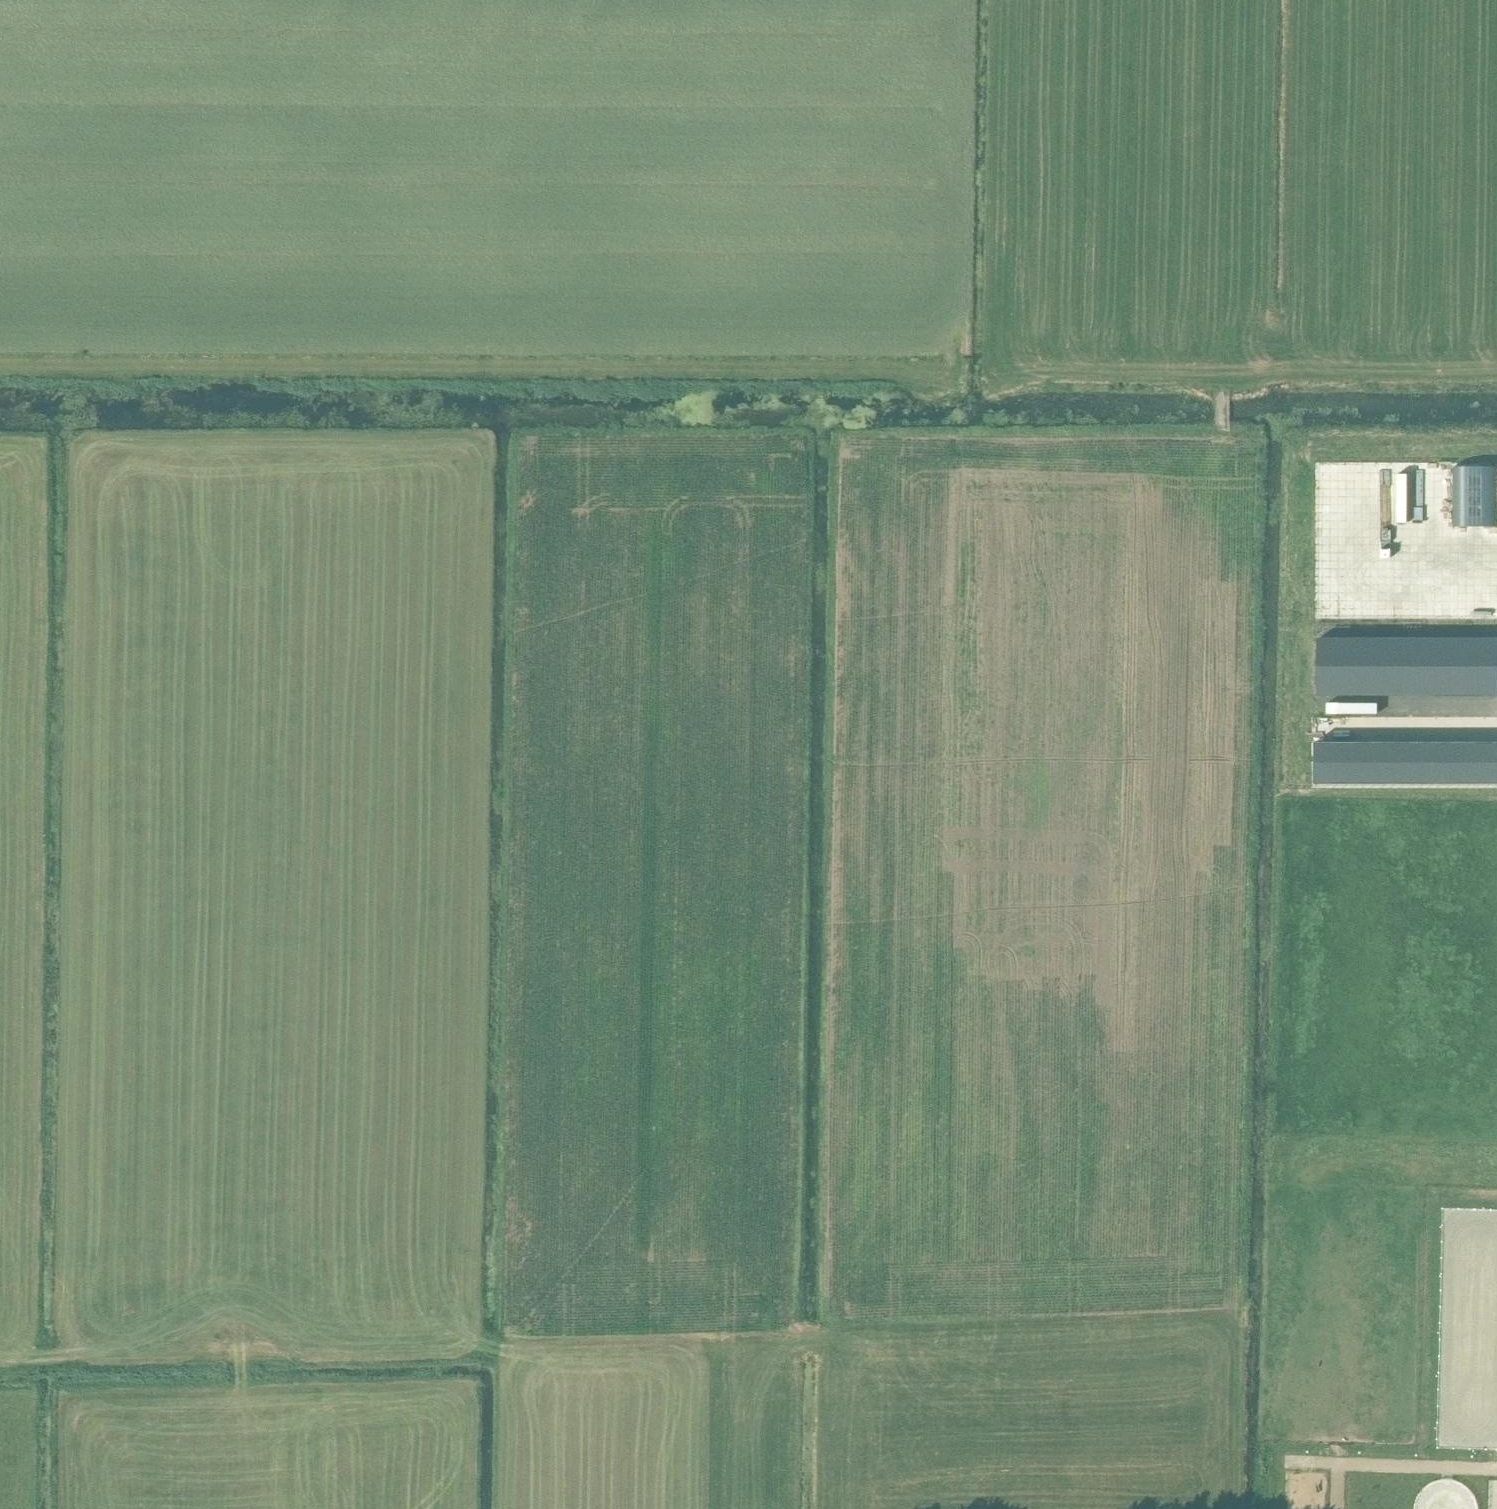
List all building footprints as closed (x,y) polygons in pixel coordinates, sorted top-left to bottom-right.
[(1454,468),(1454,528),(1496,528),(1496,468),(1454,468)] [(1360,545),(1321,545),(1321,609),(1360,609),(1360,545)] [(1496,596),(1496,573),(1470,572),(1470,596),(1496,596)] [(1318,640),(1318,696),(1496,696),(1496,640),(1318,640)] [(1313,742),(1313,784),(1496,784),(1496,742),(1313,742)]
